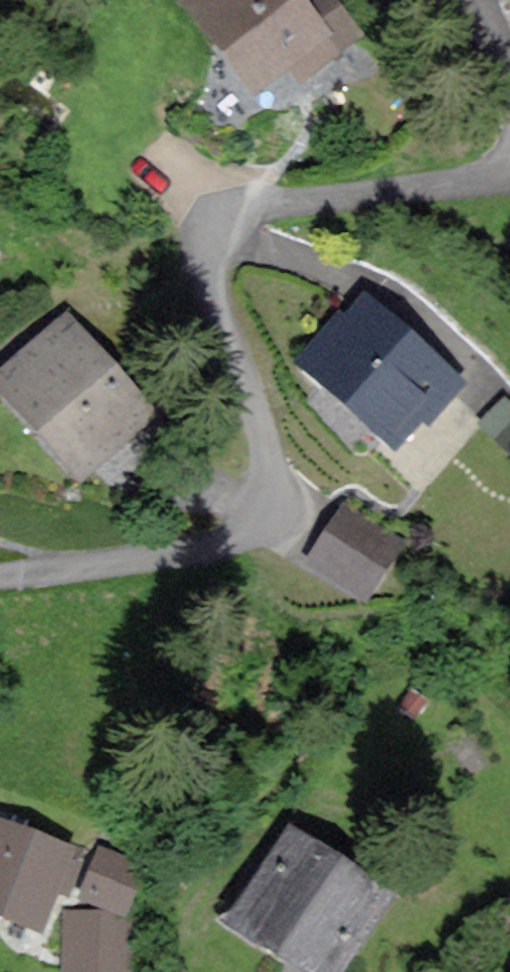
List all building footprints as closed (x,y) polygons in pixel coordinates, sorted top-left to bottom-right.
[(288,0),(185,0),(255,96),(293,68),(302,80),(359,39),(330,0),(313,0),(297,12),(288,0)] [(454,391),(363,306),(303,370),(393,455),(454,391)] [(64,329),(0,385),(0,389),(83,482),(149,424),(64,329)] [(504,409),(485,429),(509,453),(509,414),(504,409)] [(398,547),(348,515),(311,570),(361,603),(398,547)] [(0,833),(0,925),(39,939),(56,894),(61,896),(74,861),(0,833)] [(290,835),(235,921),(315,971),(335,971),(384,894),(290,835)] [(62,921),(65,971),(128,971),(125,918),(62,921)]
